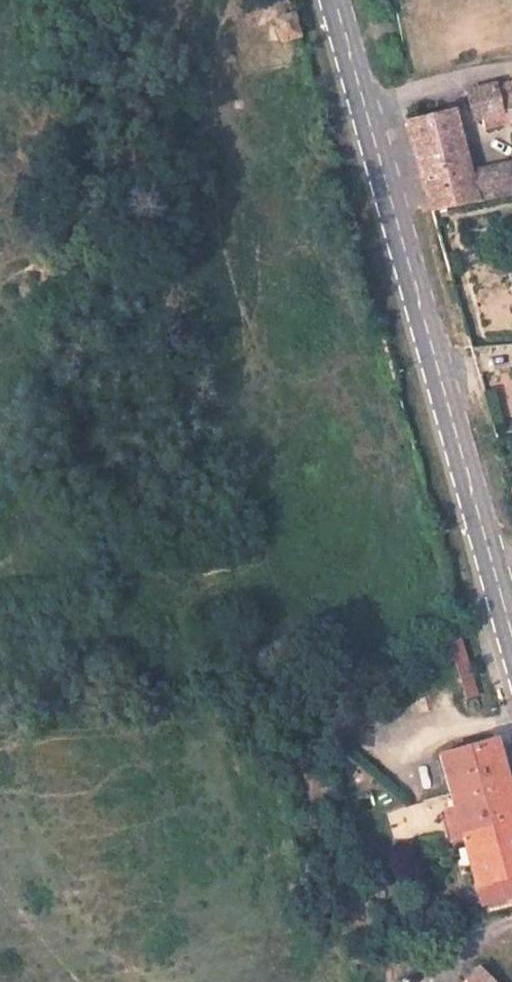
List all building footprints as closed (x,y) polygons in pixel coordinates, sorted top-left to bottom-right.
[(285,51),(306,45),(299,21),(278,27),(285,51)] [(505,160),(497,127),(466,134),(474,165),(505,160)] [(452,152),(408,160),(434,254),(511,240),(511,215),(471,224),(452,152)] [(504,515),(509,534),(511,533),(511,515),(504,515)] [(462,690),(466,703),(477,701),(461,643),(439,648),(443,667),(456,665),(462,690)] [(429,735),(438,733),(436,721),(426,723),(429,735)] [(511,902),(511,796),(498,745),(445,759),(456,802),(447,805),(459,851),(468,849),(479,891),(506,886),(510,902),(511,902)] [(478,966),(463,981),(494,981),(478,966)]
